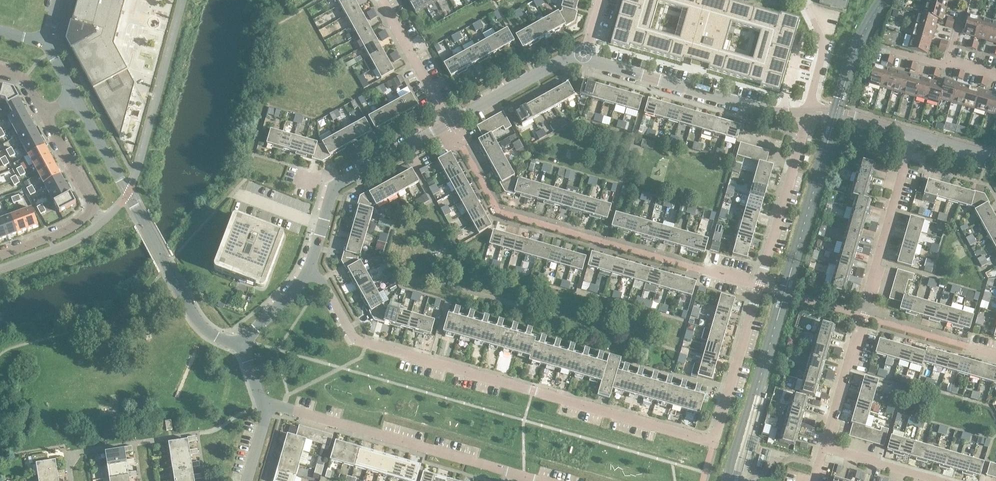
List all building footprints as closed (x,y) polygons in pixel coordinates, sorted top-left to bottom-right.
[(123,10),(123,8),(125,0),(78,0),(76,9),(75,8),(66,41),(71,51),(72,50),(118,134),(120,138),(121,133),(134,84),(125,67),(125,66),(124,64),(117,51),(113,45),(123,10)] [(354,0),(350,0),(341,5),(346,16),(359,8),(354,0)] [(426,7),(422,0),(408,0),(416,13),(426,7)] [(578,0),(564,0),(561,8),(562,9),(562,12),(559,13),(565,25),(566,27),(575,22),(577,12),(576,11),(579,0),(578,0)] [(730,0),(623,0),(611,44),(629,49),(630,47),(683,62),(684,59),(686,60),(706,66),(709,66),(708,69),(761,84),(760,86),(779,92),(800,20),(781,15),(780,17),(729,2),(730,0)] [(824,5),(845,11),(848,0),(825,0),(824,5)] [(926,3),(945,9),(948,0),(927,0),(926,3)] [(945,9),(926,3),(923,14),(923,15),(937,19),(942,21),(945,9)] [(365,19),(359,8),(346,16),(352,26),(365,19)] [(558,12),(548,18),(556,33),(560,30),(560,28),(565,25),(559,13),(558,12)] [(918,13),(915,25),(934,31),(937,19),(923,15),(923,14),(918,13)] [(963,34),(975,37),(980,18),(969,15),(963,34)] [(556,33),(548,18),(537,24),(544,37),(550,34),(551,36),(556,33)] [(992,21),(980,18),(975,37),(986,41),(992,21)] [(371,30),(365,19),(352,26),(355,32),(357,35),(358,37),(371,30)] [(992,21),(986,41),(995,43),(995,23),(992,21)] [(544,37),(537,24),(526,30),(535,44),(540,42),(539,40),(544,37)] [(934,31),(915,25),(911,37),(931,42),(934,31)] [(507,29),(497,35),(505,50),(510,47),(509,45),(515,42),(507,29)] [(377,40),(371,30),(358,37),(364,47),(377,40)] [(535,44),(526,30),(516,36),(523,49),(529,45),(530,47),(535,44)] [(352,32),(346,36),(348,40),(357,35),(355,32),(353,33),(352,32)] [(505,50),(497,35),(486,41),(493,54),(499,51),(500,52),(505,50)] [(931,42),(911,37),(908,48),(927,54),(931,42)] [(383,51),(377,40),(364,47),(370,58),(383,51)] [(493,54),(486,41),(476,47),(484,61),(489,59),(488,57),(493,54)] [(484,61),(476,47),(465,52),(472,65),(478,62),(479,64),(484,61)] [(388,61),(383,51),(370,58),(376,68),(388,61)] [(472,65),(465,52),(454,58),(463,73),(468,70),(467,68),(472,65)] [(869,84),(880,87),(886,68),(887,64),(889,56),(885,55),(882,62),(883,62),(881,67),(874,65),(869,84)] [(463,73),(454,58),(444,64),(451,77),(457,74),(458,76),(463,73)] [(354,60),(346,64),(348,68),(356,64),(354,60)] [(394,72),(388,61),(376,68),(381,79),(394,72)] [(886,68),(880,87),(892,90),(898,71),(891,69),(892,65),(887,64),(886,68)] [(909,75),(898,71),(892,90),(903,94),(909,75)] [(921,78),(909,75),(903,94),(915,97),(921,78)] [(366,76),(360,79),(363,85),(369,82),(366,76)] [(577,93),(575,77),(566,82),(567,83),(557,89),(564,102),(575,96),(575,95),(577,93)] [(585,80),(575,77),(577,93),(580,94),(580,96),(592,99),(596,85),(585,81),(585,80)] [(397,78),(391,81),(395,90),(402,87),(397,78)] [(932,81),(921,78),(915,97),(927,100),(932,81)] [(945,80),(943,84),(944,84),(939,99),(940,99),(951,102),(956,83),(945,80)] [(943,84),(932,81),(927,100),(938,104),(940,99),(939,99),(944,84),(943,84)] [(968,86),(956,83),(951,102),(962,106),(968,86)] [(607,88),(596,85),(592,99),(603,102),(607,88)] [(5,101),(14,89),(0,86),(0,99),(5,101)] [(979,90),(968,86),(962,106),(974,109),(979,90)] [(619,91),(607,88),(603,102),(615,105),(619,91)] [(13,114),(13,115),(24,108),(14,89),(5,101),(13,114)] [(564,102),(557,89),(547,95),(554,108),(564,102)] [(991,93),(979,90),(974,109),(986,112),(991,93)] [(630,95),(619,91),(615,105),(626,109),(630,95)] [(991,93),(986,112),(995,115),(995,95),(991,93)] [(418,107),(411,94),(400,100),(408,114),(414,112),(412,110),(418,107)] [(554,108),(547,95),(536,101),(543,113),(554,108)] [(642,98),(630,95),(626,109),(638,112),(642,98)] [(660,103),(648,99),(644,114),(656,117),(660,103)] [(408,114),(400,100),(390,105),(397,118),(403,115),(404,117),(408,114)] [(543,113),(536,101),(526,107),(533,119),(543,113)] [(671,107),(660,103),(656,117),(667,120),(671,107)] [(397,118),(390,105),(379,111),(387,126),(392,123),(391,121),(397,118)] [(533,119),(526,107),(515,112),(522,126),(533,119)] [(683,110),(671,107),(667,120),(679,124),(683,110)] [(13,115),(13,114),(8,117),(13,127),(30,118),(24,108),(13,115)] [(694,113),(683,110),(679,124),(690,127),(694,113)] [(387,126),(379,111),(369,117),(376,130),(382,127),(383,129),(387,126)] [(510,123),(503,112),(498,115),(504,126),(510,123)] [(706,116),(694,113),(690,127),(702,130),(706,116)] [(504,126),(498,115),(493,117),(499,129),(503,127),(504,126)] [(717,120),(706,116),(702,130),(713,134),(717,120)] [(499,129),(493,117),(487,120),(494,132),(499,129)] [(604,117),(602,124),(609,126),(611,119),(604,117)] [(30,118),(13,127),(18,136),(35,127),(30,118)] [(372,132),(365,119),(354,125),(362,140),(367,137),(366,135),(372,132)] [(494,132),(487,120),(482,123),(489,135),(491,133),(491,134),(494,132)] [(729,123),(717,120),(713,134),(725,137),(729,123)] [(557,122),(550,126),(554,132),(560,128),(557,122)] [(489,135),(482,123),(477,126),(483,138),(489,135)] [(741,126),(729,123),(725,137),(737,140),(741,126)] [(362,140),(354,125),(344,131),(351,144),(356,141),(357,142),(362,140)] [(35,127),(18,136),(23,146),(40,137),(35,127)] [(640,127),(638,134),(646,136),(648,129),(640,127)] [(272,148),(278,149),(283,133),(271,130),(267,144),(273,146),(272,148)] [(351,144),(344,131),(333,137),(341,151),(346,149),(345,147),(351,144)] [(294,136),(283,133),(278,149),(283,151),(284,149),(290,151),(294,136)] [(491,133),(489,135),(483,138),(478,141),(481,146),(480,147),(482,152),(497,144),(491,134),(491,133)] [(516,134),(500,143),(503,148),(511,144),(510,142),(518,138),(516,134)] [(306,140),(294,136),(290,151),(296,152),(296,154),(301,156),(306,140)] [(40,137),(23,146),(28,155),(45,146),(40,137)] [(341,151),(333,137),(328,139),(322,143),(323,144),(320,145),(322,162),(331,157),(330,155),(335,152),(337,154),(341,151)] [(318,143),(306,140),(301,156),(306,157),(307,156),(313,157),(312,160),(321,163),(322,162),(320,145),(317,144),(318,143)] [(655,143),(643,140),(641,147),(653,150),(655,143)] [(746,144),(740,143),(737,156),(743,157),(746,144)] [(503,155),(497,144),(482,152),(485,157),(487,156),(490,162),(503,155)] [(752,146),(746,144),(743,157),(748,159),(752,146)] [(45,146),(28,155),(33,165),(50,156),(45,146)] [(758,148),(752,146),(748,159),(754,161),(758,148)] [(523,148),(518,151),(522,158),(527,155),(523,148)] [(763,149),(758,148),(754,161),(759,162),(760,162),(763,149)] [(769,151),(763,149),(760,162),(766,164),(769,151)] [(457,164),(451,153),(438,160),(444,171),(457,164)] [(509,165),(503,155),(490,162),(493,167),(491,168),(494,173),(509,165)] [(50,156),(33,165),(39,174),(55,165),(50,156)] [(875,165),(860,161),(856,172),(872,177),(875,165)] [(759,162),(756,174),(770,178),(773,166),(766,164),(760,162),(759,162)] [(462,174),(457,164),(444,171),(450,182),(462,174)] [(55,165),(39,174),(44,184),(60,175),(55,165)] [(515,176),(509,165),(494,173),(497,178),(498,177),(501,182),(500,183),(505,192),(515,179),(514,177),(515,176)] [(419,182),(412,170),(401,176),(408,188),(419,182)] [(872,177),(856,172),(853,184),(868,188),(872,177)] [(468,185),(462,174),(450,182),(456,192),(468,185)] [(770,178),(756,174),(752,185),(766,189),(770,178)] [(60,175),(44,184),(49,193),(66,184),(60,175)] [(408,188),(401,176),(391,181),(398,194),(408,188)] [(432,178),(426,182),(429,188),(436,184),(432,178)] [(518,180),(515,179),(505,192),(515,195),(515,193),(521,195),(520,197),(526,199),(530,183),(518,179),(518,180)] [(924,194),(936,198),(940,184),(928,180),(924,194)] [(398,194),(391,181),(380,187),(387,200),(398,194)] [(542,186),(530,183),(526,199),(531,200),(532,198),(538,200),(542,186)] [(66,184),(49,193),(54,203),(71,194),(66,184)] [(868,188),(853,184),(850,196),(855,197),(856,197),(865,200),(868,188)] [(951,187),(940,184),(936,198),(947,201),(951,187)] [(474,195),(468,185),(456,192),(461,202),(474,195)] [(766,189),(752,185),(749,197),(763,201),(766,189)] [(553,189),(542,186),(538,200),(544,202),(543,203),(549,205),(553,189)] [(387,200),(380,187),(370,193),(369,191),(360,196),(373,207),(376,205),(376,206),(387,200)] [(963,190),(951,187),(947,201),(959,204),(963,190)] [(565,192),(553,189),(549,205),(554,207),(555,205),(561,206),(565,192)] [(974,193),(963,190),(959,204),(971,208),(971,207),(974,208),(984,195),(974,192),(974,193)] [(576,196),(565,192),(561,206),(567,208),(566,210),(572,212),(576,196)] [(71,194),(54,203),(59,213),(76,204),(71,194)] [(480,206),(474,195),(461,202),(467,213),(480,206)] [(989,204),(984,195),(974,208),(975,210),(974,211),(980,221),(993,214),(988,204),(989,204)] [(373,207),(360,196),(357,206),(359,207),(357,212),(355,212),(354,217),(370,222),(373,210),(372,209),(373,207)] [(588,199),(576,196),(572,212),(577,213),(578,212),(584,213),(588,199)] [(763,201),(749,197),(746,208),(760,212),(763,201)] [(856,197),(855,197),(852,209),(867,213),(871,201),(865,200),(856,197)] [(600,202),(588,199),(584,213),(590,215),(590,217),(595,218),(600,202)] [(611,206),(600,202),(595,218),(600,220),(601,218),(607,220),(611,206)] [(486,216),(480,206),(467,213),(463,216),(469,226),(473,224),(486,216)] [(21,212),(27,230),(38,226),(31,208),(21,212)] [(760,212),(746,208),(742,220),(756,224),(760,212)] [(867,213),(852,209),(849,221),(864,225),(867,213)] [(27,230),(21,212),(11,216),(17,233),(27,230)] [(618,231),(623,233),(627,217),(616,213),(612,227),(618,229),(618,231)] [(993,214),(980,221),(986,232),(995,227),(995,219),(993,214)] [(1,219),(7,237),(17,233),(11,216),(1,219)] [(492,227),(486,216),(473,224),(479,234),(492,227)] [(370,222),(354,217),(352,222),(354,223),(352,229),(367,233),(370,222)] [(639,220),(627,217),(623,233),(628,234),(629,232),(635,234),(639,220)] [(906,223),(905,228),(921,233),(924,221),(910,217),(908,223),(906,223)] [(237,218),(236,219),(218,267),(218,268),(218,269),(219,269),(261,285),(262,285),(262,284),(281,236),(281,235),(280,234),(238,218),(237,218)] [(380,218),(378,224),(390,227),(392,222),(380,218)] [(651,223),(639,220),(635,234),(641,236),(640,238),(646,239),(651,223)] [(756,224),(742,220),(739,231),(753,235),(756,224)] [(864,225),(849,221),(845,232),(861,237),(864,225)] [(662,227),(651,223),(646,239),(651,241),(652,239),(658,241),(662,227)] [(673,230),(662,227),(658,241),(664,242),(664,244),(669,246),(673,230)] [(986,232),(992,243),(995,241),(995,227),(986,232)] [(921,233),(905,228),(903,234),(905,234),(903,240),(918,244),(921,233)] [(367,233),(352,229),(351,235),(349,235),(347,240),(363,245),(367,233)] [(685,233),(673,230),(669,246),(674,247),(675,245),(681,247),(685,233)] [(505,234),(493,231),(489,245),(501,248),(505,234)] [(753,235),(739,231),(736,243),(750,247),(753,235)] [(861,237),(845,232),(842,244),(858,248),(861,237)] [(697,236),(685,233),(681,247),(687,249),(687,251),(692,252),(697,236)] [(517,238),(505,234),(501,248),(513,252),(517,238)] [(708,240),(697,236),(692,252),(697,254),(698,252),(704,254),(708,240)] [(528,241),(517,238),(513,252),(524,255),(528,241)] [(363,245),(347,240),(345,246),(348,246),(346,252),(344,251),(341,261),(358,259),(359,257),(360,257),(363,245)] [(918,244),(903,240),(902,247),(900,246),(898,251),(914,256),(918,244)] [(540,244),(528,241),(524,255),(536,258),(540,244)] [(750,247),(736,243),(732,255),(747,259),(750,247)] [(551,248),(540,244),(536,258),(547,262),(551,248)] [(858,248),(842,244),(839,255),(854,260),(858,248)] [(563,251),(551,248),(547,262),(559,265),(563,251)] [(574,254),(563,251),(559,265),(570,268),(574,254)] [(914,256),(898,251),(897,257),(899,258),(897,264),(911,268),(914,256)] [(603,256),(592,253),(588,267),(600,270),(603,256)] [(586,257),(574,254),(570,268),(582,272),(586,257)] [(854,260),(839,255),(836,267),(851,271),(854,260)] [(615,260),(603,256),(600,270),(611,274),(615,260)] [(359,262),(358,259),(341,261),(346,270),(348,269),(351,275),(349,276),(352,280),(366,272),(361,261),(359,262)] [(626,263),(615,260),(611,274),(622,277),(626,263)] [(926,260),(924,266),(932,269),(934,262),(926,260)] [(638,266),(626,263),(622,277),(634,280),(638,266)] [(650,270),(638,266),(634,280),(646,284),(650,270)] [(851,271),(836,267),(832,278),(848,283),(851,271)] [(661,273),(650,270),(646,284),(657,287),(661,273)] [(911,273),(897,270),(896,276),(909,280),(911,273)] [(372,283),(366,272),(352,280),(355,285),(356,284),(360,290),(372,283)] [(673,276),(661,273),(657,287),(669,290),(673,276)] [(684,280),(673,276),(669,290),(680,294),(684,280)] [(909,280),(896,276),(894,282),(907,285),(909,280)] [(848,283),(832,278),(829,290),(844,294),(848,283)] [(696,283),(684,280),(680,294),(692,297),(696,283)] [(907,285),(894,282),(892,287),(906,291),(907,285)] [(378,293),(372,283),(360,290),(363,296),(361,297),(364,301),(378,293)] [(906,291),(892,287),(891,293),(904,297),(904,296),(906,291)] [(969,290),(966,300),(973,302),(973,300),(975,292),(969,290)] [(384,304),(378,293),(364,301),(366,306),(368,305),(371,310),(369,311),(374,320),(385,308),(383,305),(384,304)] [(904,297),(891,293),(889,299),(902,303),(904,297)] [(735,299),(721,295),(717,307),(731,311),(735,299)] [(904,296),(904,297),(902,303),(900,310),(906,312),(905,314),(911,315),(915,299),(904,296)] [(927,302),(915,299),(911,315),(916,317),(917,315),(923,317),(927,302)] [(939,306),(927,302),(923,317),(929,318),(928,320),(934,322),(939,306)] [(950,309),(939,306),(934,322),(939,324),(940,322),(946,323),(950,309)] [(388,308),(385,308),(374,320),(384,323),(385,322),(390,323),(390,325),(395,327),(400,311),(388,307),(388,308)] [(456,307),(454,313),(449,311),(443,332),(530,357),(529,361),(602,382),(598,396),(610,399),(612,390),(699,414),(703,403),(705,393),(700,392),(702,386),(697,385),(695,391),(686,388),(687,382),(682,381),(681,386),(671,384),(673,378),(668,376),(666,382),(657,380),(658,374),(653,372),(652,378),(642,375),(644,370),(639,368),(638,374),(628,371),(630,365),(624,364),(623,370),(618,369),(621,359),(609,355),(608,361),(603,360),(604,354),(599,352),(598,358),(588,356),(590,350),(585,348),(583,354),(574,351),(575,346),(570,344),(569,350),(559,347),(561,341),(556,340),(554,346),(545,343),(547,337),(542,336),(541,338),(531,335),(533,329),(528,327),(526,333),(517,331),(518,325),(513,323),(512,329),(502,326),(504,321),(499,319),(497,325),(488,322),(490,316),(485,315),(483,321),(473,318),(475,312),(470,311),(468,317),(459,314),(461,308),(456,307)] [(731,311),(717,307),(714,319),(728,322),(731,311)] [(962,312),(950,309),(946,323),(952,325),(952,327),(957,329),(962,312)] [(411,314),(400,311),(395,327),(401,328),(401,326),(407,328),(411,314)] [(973,316),(962,312),(957,329),(962,330),(963,328),(969,330),(973,316)] [(423,317),(411,314),(407,328),(413,330),(413,332),(418,333),(423,317)] [(435,321),(423,317),(418,333),(424,335),(424,333),(431,335),(435,321)] [(728,322),(714,319),(711,330),(725,334),(728,322)] [(835,327),(820,322),(816,334),(832,339),(835,327)] [(689,324),(687,331),(693,333),(696,326),(693,325),(689,324)] [(702,340),(708,342),(721,346),(725,334),(711,330),(705,328),(702,340)] [(832,339),(816,334),(813,346),(828,350),(832,339)] [(891,343),(879,340),(875,354),(887,357),(891,343)] [(721,346),(708,342),(704,353),(718,357),(721,346)] [(902,346),(891,343),(887,357),(898,360),(902,346)] [(828,350),(813,346),(810,357),(825,362),(828,350)] [(914,350),(902,346),(898,360),(910,364),(914,350)] [(927,349),(926,353),(923,363),(934,366),(938,352),(927,349)] [(926,353),(914,350),(910,364),(922,367),(923,363),(926,353)] [(950,355),(938,352),(934,366),(946,370),(950,355)] [(718,357),(704,353),(701,365),(715,369),(718,357)] [(961,359),(950,355),(946,370),(957,373),(961,359)] [(825,362),(810,357),(806,369),(822,374),(825,362)] [(973,362),(961,359),(957,373),(969,376),(973,362)] [(984,365),(973,362),(969,376),(980,379),(984,365)] [(695,363),(691,377),(697,378),(697,376),(712,381),(715,369),(701,365),(695,363)] [(995,368),(984,365),(980,379),(992,383),(995,368)] [(822,374),(806,369),(803,381),(818,385),(822,374)] [(878,381),(864,377),(863,383),(860,383),(859,388),(875,392),(878,381)] [(795,390),(800,392),(815,397),(818,385),(803,381),(798,380),(795,390)] [(875,392),(859,388),(857,393),(859,394),(858,400),(872,404),(875,392)] [(793,395),(789,406),(805,411),(808,399),(793,395)] [(872,404),(858,400),(856,406),(854,406),(852,411),(868,416),(872,404)] [(805,411),(789,406),(786,418),(801,422),(805,411)] [(868,416),(852,411),(851,417),(853,417),(851,424),(853,424),(858,426),(864,427),(865,428),(865,427),(868,416)] [(801,422),(786,418),(783,430),(798,434),(801,422)] [(858,426),(853,424),(849,437),(855,438),(858,426)] [(290,425),(288,433),(295,435),(298,427),(290,425)] [(305,427),(299,425),(296,437),(302,438),(305,427)] [(864,427),(858,426),(855,438),(861,440),(864,427)] [(311,429),(305,427),(302,438),(307,440),(311,429)] [(870,429),(865,427),(865,428),(864,427),(861,440),(866,442),(870,429)] [(774,440),(779,441),(795,445),(798,434),(783,430),(778,428),(774,440)] [(316,430),(311,429),(307,440),(313,442),(316,430)] [(876,430),(870,429),(866,442),(872,443),(876,430)] [(322,432),(316,430),(313,442),(319,443),(322,432)] [(882,432),(880,432),(876,430),(872,443),(878,445),(882,432)] [(327,434),(322,432),(319,443),(323,445),(324,445),(327,434)] [(887,434),(882,432),(878,445),(884,447),(887,434)] [(307,440),(302,438),(296,437),(288,434),(284,447),(303,452),(307,440)] [(333,435),(327,434),(324,445),(330,447),(333,435)] [(904,434),(903,439),(898,455),(904,457),(904,455),(910,457),(914,442),(916,438),(904,434)] [(188,440),(168,443),(170,456),(190,453),(190,451),(189,443),(196,441),(195,436),(188,437),(188,440)] [(903,439),(891,436),(887,450),(893,452),(893,454),(898,455),(903,439)] [(348,445),(336,441),(330,460),(343,464),(348,445)] [(926,446),(914,442),(910,457),(916,459),(916,460),(921,462),(926,446)] [(360,448),(348,445),(343,464),(355,467),(360,448)] [(132,446),(124,447),(125,450),(105,453),(107,466),(127,462),(127,460),(125,453),(133,451),(132,446)] [(937,449),(926,446),(921,462),(927,463),(927,462),(933,463),(937,449)] [(303,452),(284,447),(280,459),(300,464),(303,452)] [(372,452),(360,448),(355,467),(367,471),(372,452)] [(198,454),(197,449),(190,451),(190,453),(170,456),(172,468),(192,465),(192,463),(191,456),(198,454)] [(321,449),(319,455),(326,458),(328,451),(321,449)] [(949,453),(937,449),(933,463),(939,465),(939,467),(944,468),(949,453)] [(384,455),(372,452),(367,471),(379,474),(384,455)] [(961,456),(949,453),(944,468),(950,470),(950,468),(956,470),(961,456)] [(36,464),(38,476),(58,473),(58,471),(56,463),(64,462),(63,457),(55,458),(56,461),(48,462),(47,454),(32,456),(33,465),(36,464)] [(396,458),(384,455),(379,474),(391,477),(396,458)] [(973,455),(972,459),(967,475),(973,477),(973,475),(980,477),(985,458),(973,455)] [(972,459),(961,456),(956,470),(962,472),(962,474),(967,475),(972,459)] [(408,462),(396,458),(391,477),(403,480),(408,462)] [(135,464),(134,459),(127,460),(127,462),(107,466),(109,478),(129,475),(129,473),(127,466),(135,464)] [(300,464),(280,459),(277,471),(296,476),(300,464)] [(200,467),(199,462),(192,463),(192,465),(172,468),(174,480),(194,477),(194,475),(193,468),(200,467)] [(408,462),(403,480),(404,480),(417,480),(421,466),(408,462)] [(995,464),(990,462),(986,475),(992,477),(995,464)] [(65,470),(58,471),(58,473),(38,476),(39,480),(59,480),(58,476),(66,475),(65,470)] [(277,471),(274,480),(295,480),(296,476),(277,471)] [(136,472),(129,473),(129,475),(109,478),(110,480),(130,480),(129,478),(137,477),(136,472)] [(423,472),(421,480),(434,480),(436,476),(423,472)]
